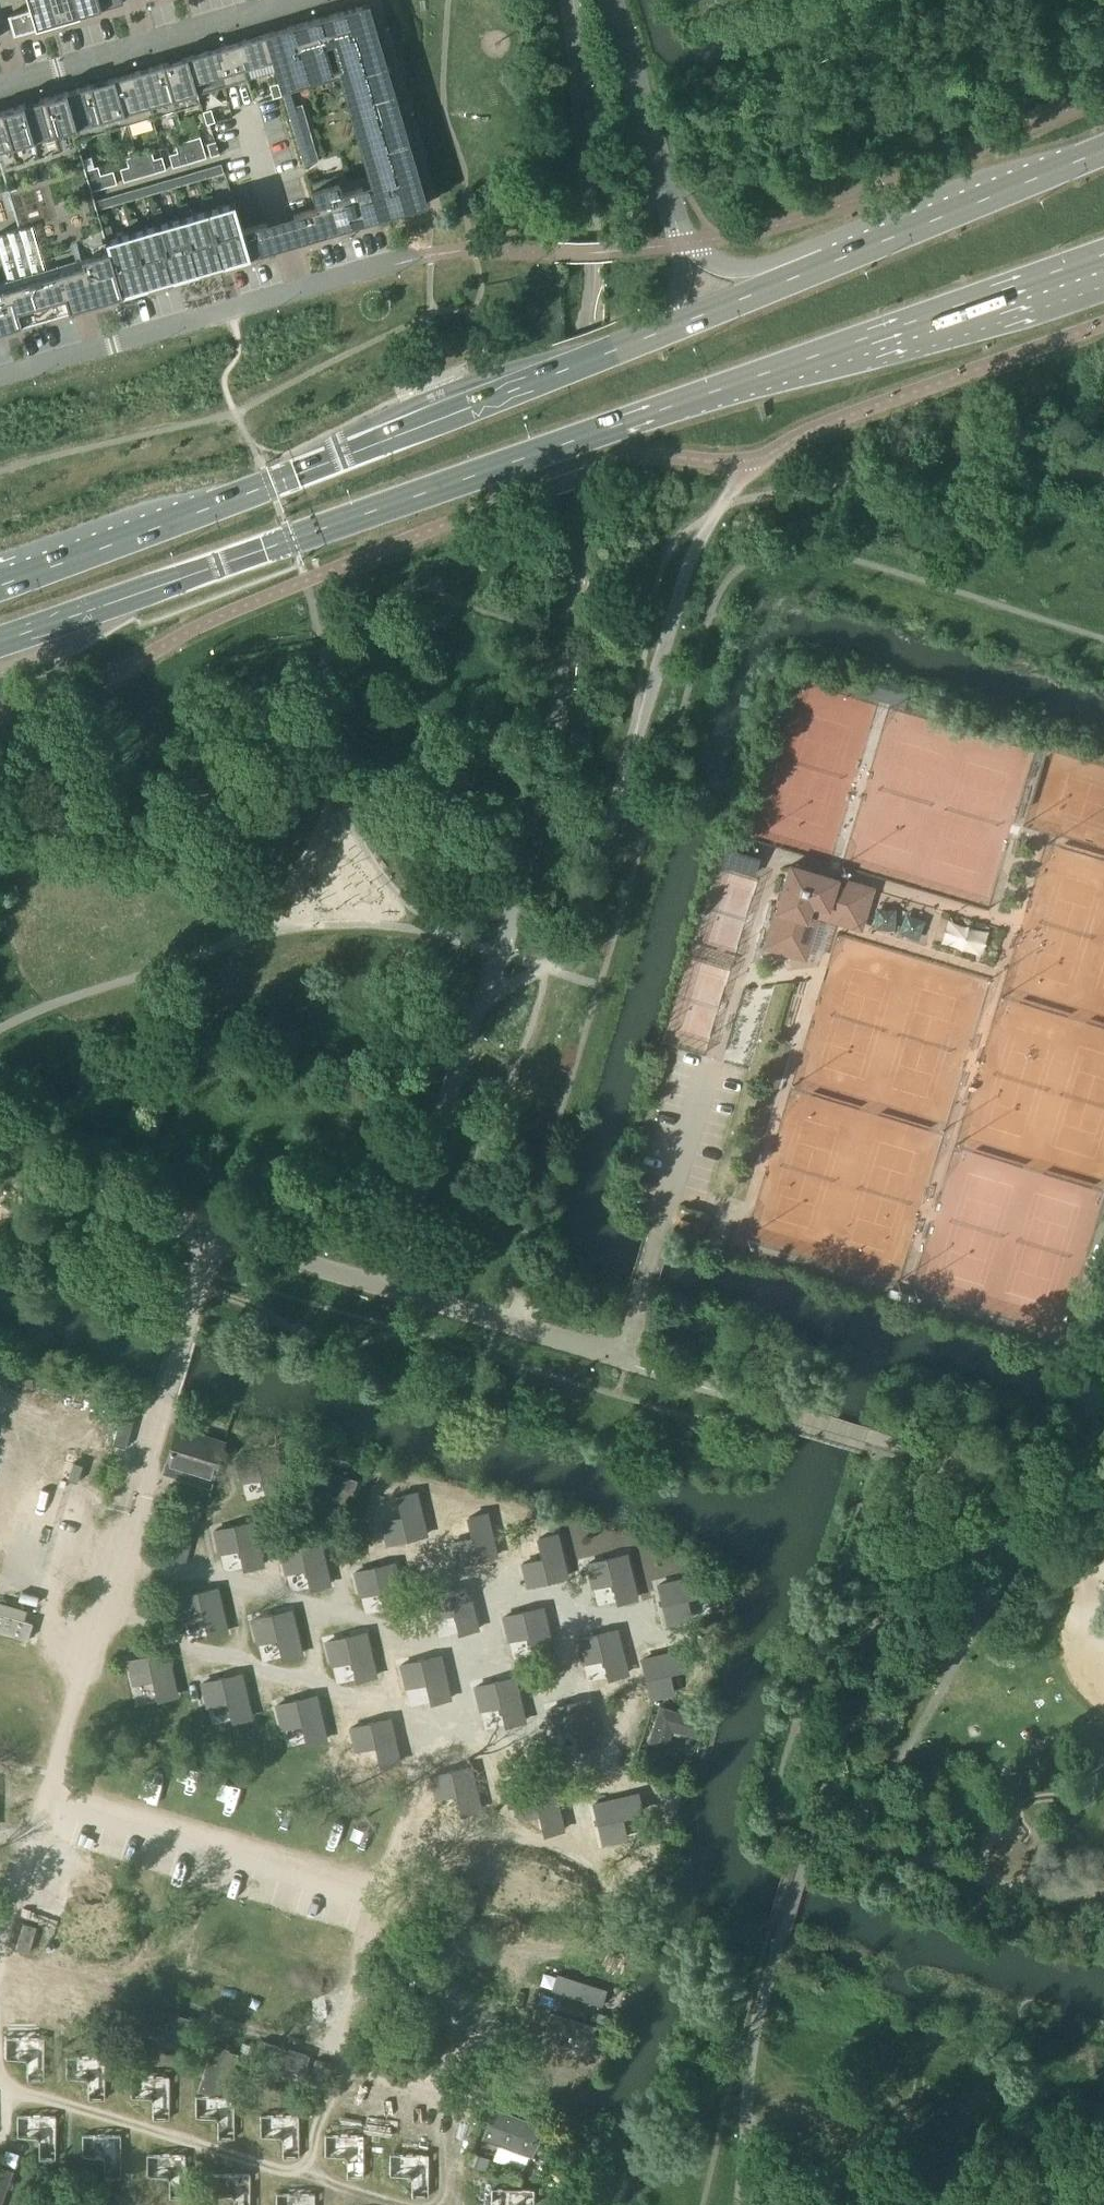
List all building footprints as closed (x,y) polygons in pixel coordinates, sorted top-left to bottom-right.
[(51,0),(28,0),(30,8),(8,14),(13,34),(37,27),(58,21),(51,0)] [(58,21),(79,15),(75,0),(51,0),(58,21)] [(79,15),(123,2),(123,0),(75,0),(79,15)] [(368,3),(320,17),(323,30),(328,44),(337,41),(380,189),(364,193),(362,186),(341,193),(336,176),(309,184),(315,208),(324,234),(427,204),(368,3)] [(335,69),(328,44),(323,30),(320,17),(294,25),(309,76),(335,69)] [(292,81),(309,76),(294,25),(268,32),(283,84),(288,82),(292,81)] [(243,67),(273,58),(266,33),(224,45),(232,70),(235,83),(248,79),(243,67)] [(186,56),(194,81),(219,74),(223,87),(235,83),(232,70),(224,45),(186,56)] [(197,91),(194,81),(186,56),(162,63),(172,98),(195,92),(197,97),(198,96),(197,91)] [(148,105),(172,98),(162,63),(138,70),(148,105)] [(114,77),(124,112),(148,105),(138,70),(114,77)] [(99,120),(124,112),(114,77),(103,80),(103,78),(92,81),(93,84),(89,85),(99,120)] [(280,84),(282,93),(283,96),(284,95),(291,93),(290,88),(288,82),(283,84),(280,84)] [(273,98),(281,95),(278,83),(269,85),(273,98)] [(66,91),(76,126),(99,120),(89,85),(66,91)] [(66,91),(44,98),(54,133),(71,128),(72,128),(76,126),(66,91)] [(284,95),(283,96),(286,107),(295,105),(291,93),(284,95)] [(23,104),(33,139),(54,133),(44,98),(23,104)] [(295,105),(286,107),(289,115),(304,111),(301,103),(295,105)] [(11,146),(33,139),(23,104),(1,110),(11,146)] [(11,146),(1,110),(0,111),(0,149),(11,146)] [(215,121),(211,110),(203,113),(206,124),(215,121)] [(304,111),(289,115),(291,124),(306,119),(304,111)] [(306,119),(291,124),(294,132),(309,128),(306,119)] [(9,326),(21,323),(56,312),(60,311),(65,310),(67,309),(68,309),(70,308),(72,308),(86,304),(87,306),(94,304),(93,302),(103,299),(109,297),(110,300),(116,298),(115,295),(120,294),(121,293),(114,270),(108,249),(105,240),(101,227),(93,200),(92,195),(91,191),(87,178),(85,170),(78,147),(74,133),(72,128),(71,128),(54,133),(33,139),(11,146),(0,149),(0,163),(19,228),(15,229),(0,233),(0,254),(9,285),(0,287),(0,329),(9,326)] [(189,148),(194,147),(202,144),(200,136),(187,140),(189,148)] [(175,144),(177,151),(185,149),(189,148),(187,140),(175,144)] [(207,143),(210,156),(219,153),(215,141),(207,143)] [(202,144),(194,147),(198,160),(206,157),(204,150),(202,144)] [(185,149),(189,162),(193,161),(198,160),(194,147),(189,148),(185,149)] [(181,165),(189,162),(185,149),(177,151),(179,157),(181,165)] [(138,154),(141,162),(145,161),(153,158),(151,150),(138,154)] [(179,157),(177,151),(169,154),(173,167),(181,165),(179,157)] [(137,163),(141,162),(138,154),(126,158),(128,166),(137,163)] [(153,158),(157,171),(166,169),(162,156),(153,158)] [(149,174),(157,171),(153,158),(145,161),(149,174)] [(145,161),(141,162),(137,163),(141,176),(149,174),(145,161)] [(137,163),(128,166),(132,179),(141,176),(137,163)] [(100,174),(98,166),(85,170),(87,178),(96,175),(100,174)] [(132,179),(128,166),(120,168),(124,181),(132,179)] [(113,170),(104,173),(108,186),(116,183),(113,170)] [(104,173),(100,174),(96,175),(100,188),(108,186),(104,173)] [(91,191),(100,188),(96,175),(87,178),(91,191)] [(222,263),(223,264),(249,256),(241,227),(233,202),(216,207),(212,194),(203,197),(207,210),(222,263)] [(221,263),(222,263),(207,210),(190,215),(186,202),(178,204),(182,217),(197,270),(198,270),(221,263)] [(301,241),(324,234),(315,208),(293,215),(301,241)] [(153,212),(157,225),(172,277),(172,278),(198,271),(197,270),(182,217),(165,222),(162,209),(153,212)] [(157,225),(140,229),(137,220),(136,217),(128,219),(131,232),(132,232),(147,285),(148,285),(172,278),(172,277),(157,225)] [(245,229),(252,255),(276,249),(269,222),(245,229)] [(132,232),(131,232),(114,237),(110,224),(101,227),(105,240),(108,249),(114,270),(121,293),(147,286),(147,285),(132,232)] [(519,926),(520,927),(527,899),(535,871),(549,815),(566,731),(575,684),(582,634),(587,599),(588,587),(590,565),(595,523),(596,508),(598,479),(597,480),(595,508),(594,523),(589,565),(587,587),(586,598),(581,634),(573,684),(565,731),(548,815),(533,871),(526,899),(519,926)] [(870,682),(866,696),(882,700),(904,707),(908,693),(870,682)] [(723,851),(719,866),(752,876),(757,861),(723,851)] [(790,866),(779,904),(768,941),(805,952),(817,914),(854,926),(866,888),(790,866)] [(984,949),(988,925),(948,919),(944,942),(984,949)] [(179,1477),(210,1487),(213,1477),(223,1443),(177,1428),(166,1462),(163,1472),(179,1477)] [(284,1493),(274,1450),(236,1459),(241,1481),(259,1477),(263,1479),(267,1496),(284,1493)] [(313,1510),(345,1519),(356,1481),(324,1472),(313,1510)] [(387,1543),(425,1534),(415,1491),(398,1496),(402,1513),(399,1517),(382,1521),(387,1543)] [(305,1508),(289,1503),(285,1517),(301,1522),(305,1508)] [(172,1532),(165,1555),(184,1561),(199,1510),(180,1505),(172,1532)] [(452,1545),(456,1567),(495,1559),(486,1516),(469,1520),(473,1541),(452,1545)] [(255,1521),(216,1529),(221,1551),(242,1547),(246,1568),(263,1564),(255,1521)] [(527,1586),(566,1576),(555,1534),(538,1538),(542,1555),(540,1559),(522,1563),(527,1586)] [(329,1584),(319,1541),(281,1550),(286,1572),(304,1568),(308,1570),(312,1588),(329,1584)] [(627,1555),(589,1562),(593,1584),(615,1580),(619,1601),(636,1597),(627,1555)] [(395,1563),(357,1571),(361,1593),(382,1589),(387,1610),(404,1606),(395,1563)] [(705,1591),(701,1575),(660,1585),(669,1622),(689,1617),(685,1599),(687,1595),(705,1591)] [(467,1586),(429,1595),(434,1617),(452,1613),(456,1615),(460,1633),(477,1629),(467,1586)] [(216,1588),(178,1596),(182,1618),(204,1614),(208,1635),(225,1631),(216,1588)] [(552,1651),(542,1608),(504,1617),(509,1639),(527,1635),(531,1637),(535,1655),(552,1651)] [(300,1654),(291,1611),(252,1620),(257,1642),(276,1638),(279,1640),(283,1658),(300,1654)] [(28,1639),(32,1622),(0,1613),(0,1631),(28,1639)] [(626,1673),(616,1630),(578,1639),(583,1661),(601,1657),(605,1659),(609,1677),(626,1673)] [(375,1676),(365,1633),(327,1642),(332,1664),(350,1660),(354,1662),(358,1680),(375,1676)] [(669,1675),(672,1670),(689,1666),(685,1650),(642,1660),(651,1698),(673,1693),(669,1675)] [(166,1652),(128,1660),(133,1682),(151,1678),(155,1681),(159,1698),(176,1694),(166,1652)] [(440,1655),(402,1663),(406,1685),(425,1681),(428,1684),(432,1701),(449,1697),(440,1655)] [(250,1716),(241,1674),(202,1682),(207,1704),(226,1700),(229,1703),(233,1720),(250,1716)] [(524,1720),(514,1678),(476,1687),(481,1708),(499,1704),(503,1707),(507,1724),(524,1720)] [(325,1740),(315,1697),(276,1706),(282,1728),(300,1724),(304,1726),(308,1744),(325,1740)] [(598,1742),(589,1700),(550,1708),(555,1730),(574,1726),(577,1729),(581,1746),(598,1742)] [(645,1750),(663,1755),(670,1730),(695,1737),(700,1719),(658,1707),(645,1750)] [(389,1719),(351,1727),(356,1749),(374,1745),(377,1748),(381,1766),(399,1761),(389,1719)] [(650,1765),(668,1771),(669,1770),(670,1770),(674,1760),(673,1760),(672,1761),(653,1755),(650,1765)] [(470,1767),(432,1775),(436,1797),(455,1793),(458,1796),(462,1813),(480,1809),(470,1767)] [(546,1833),(563,1829),(552,1787),(514,1796),(519,1818),(537,1814),(541,1816),(546,1833)] [(637,1791),(594,1799),(602,1838),(624,1833),(620,1812),(641,1808),(637,1791)] [(551,1990),(601,2006),(607,1989),(556,1973),(551,1990)] [(537,2004),(550,2008),(553,1998),(540,1994),(537,2004)] [(534,2014),(546,2019),(550,2008),(537,2004),(534,2014)] [(552,2012),(542,2045),(557,2050),(562,2033),(589,2041),(594,2025),(552,2012)] [(40,2078),(40,2035),(0,2035),(0,2057),(18,2057),(21,2061),(21,2079),(40,2078)] [(303,2072),(308,2055),(260,2041),(255,2057),(303,2072)] [(216,2096),(225,2096),(238,2054),(212,2046),(198,2090),(216,2096)] [(86,2098),(105,2098),(105,2054),(65,2054),(65,2077),(83,2077),(86,2081),(86,2098)] [(152,2119),(170,2119),(170,2075),(130,2075),(130,2097),(148,2097),(152,2101),(152,2119)] [(216,2142),(235,2142),(234,2098),(194,2098),(194,2120),(212,2120),(216,2124),(216,2142)] [(525,2153),(535,2124),(500,2111),(495,2124),(489,2122),(483,2138),(525,2153)] [(280,2157),(299,2157),(298,2113),(259,2113),(258,2136),(277,2136),(280,2140),(280,2157)] [(37,2158),(56,2158),(56,2114),(16,2114),(16,2137),(34,2137),(37,2141),(37,2158)] [(102,2177),(121,2177),(120,2133),(81,2133),(80,2156),(99,2156),(102,2160),(102,2177)] [(345,2177),(364,2177),(364,2133),(324,2133),(324,2156),(342,2156),(345,2160),(345,2177)] [(492,2159),(522,2170),(527,2156),(498,2145),(492,2159)] [(168,2197),(187,2197),(186,2153),(146,2153),(146,2176),(164,2176),(168,2180),(168,2197)] [(410,2197),(429,2197),(428,2153),(389,2153),(388,2176),(407,2176),(410,2180),(410,2197)] [(468,2165),(485,2170),(489,2159),(472,2153),(468,2165)] [(12,2171),(0,2166),(0,2204),(12,2171)] [(250,2173),(211,2173),(210,2195),(229,2195),(232,2199),(232,2204),(251,2204),(250,2173)] [(489,2187),(489,2204),(515,2204),(533,2204),(533,2187),(489,2187)] [(314,2193),(274,2193),(274,2204),(314,2204),(314,2193)] [(51,2204),(86,2204),(54,2196),(51,2204)]
